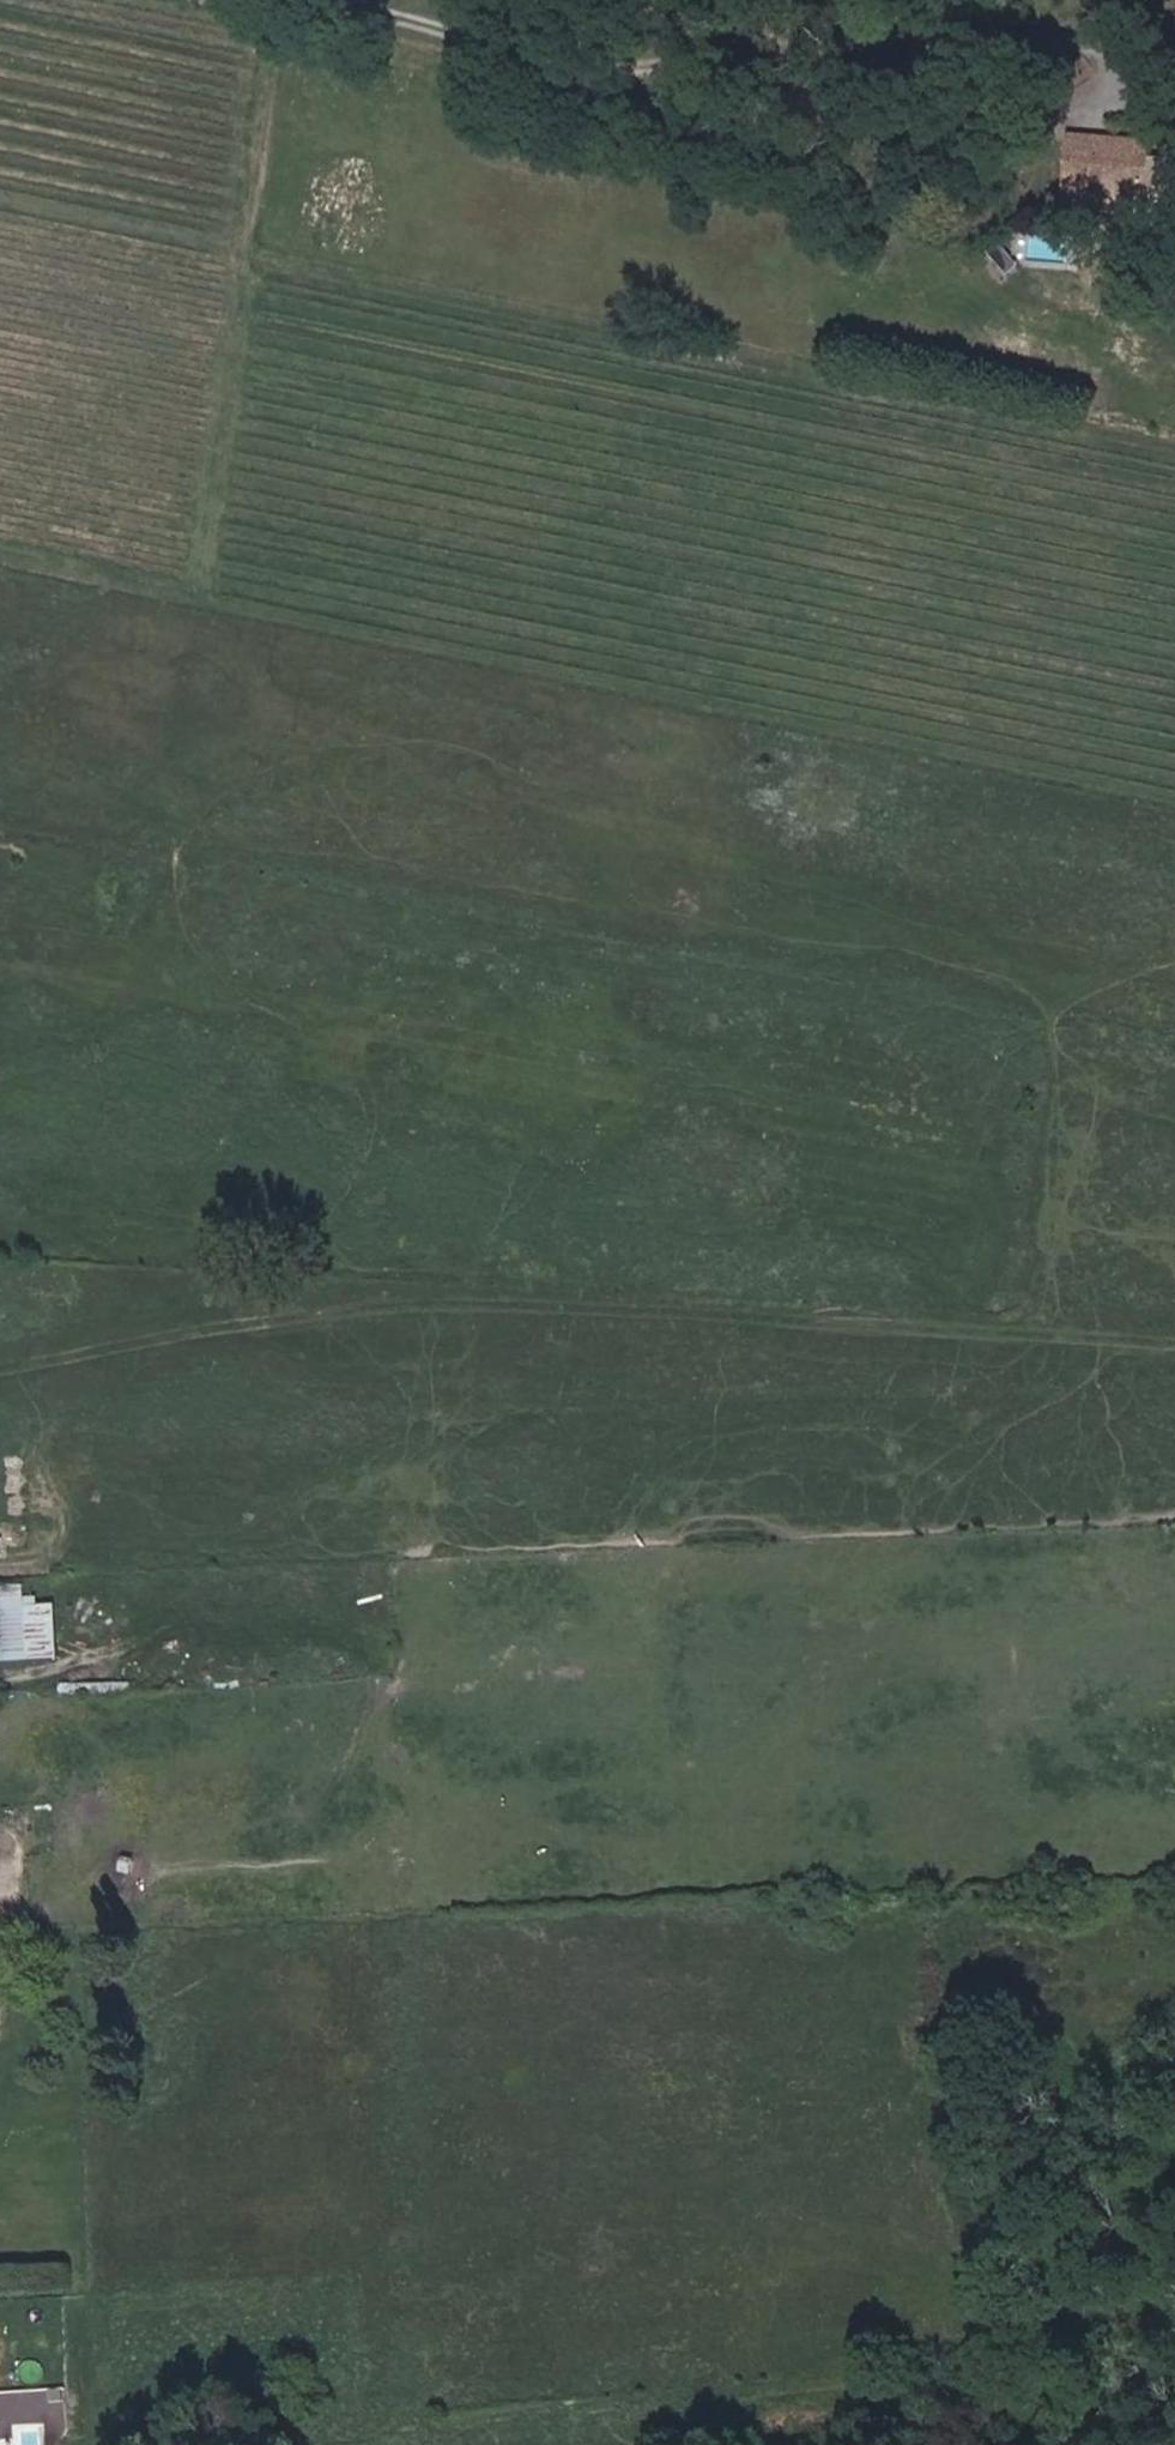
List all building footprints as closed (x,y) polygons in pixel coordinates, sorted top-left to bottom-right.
[(1073,188),(1160,204),(1165,169),(1135,165),(1137,145),(1081,136),(1073,188)] [(1135,165),(1165,169),(1167,151),(1137,145),(1135,165)] [(59,1599),(28,1599),(28,1583),(0,1583),(0,1657),(58,1659),(59,1599)]
